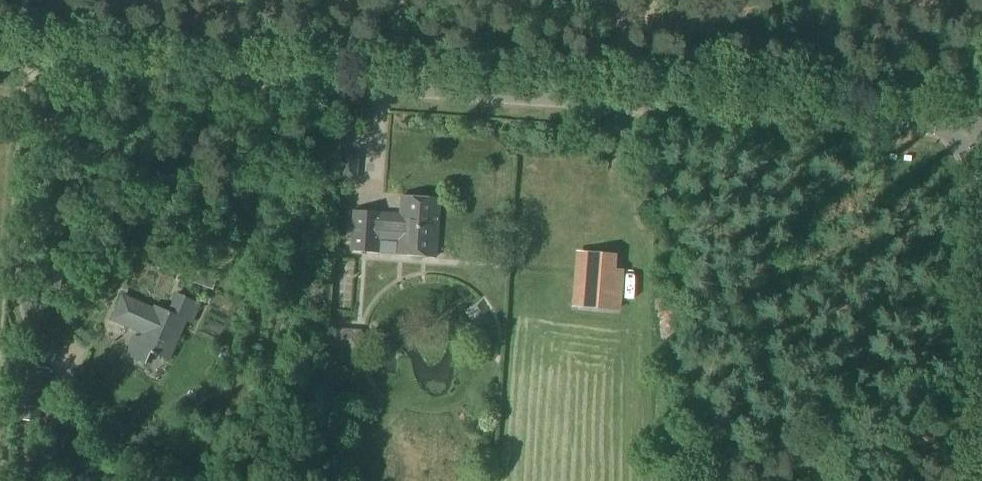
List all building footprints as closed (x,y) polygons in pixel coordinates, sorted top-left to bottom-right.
[(357,181),(358,154),(336,153),(335,180),(357,181)] [(437,257),(441,199),(401,196),(400,219),(381,218),(381,212),(354,210),(351,251),(379,253),(380,241),(398,242),(397,254),(437,257)] [(620,311),(624,271),(615,270),(617,255),(584,252),(579,308),(620,311)] [(213,285),(216,277),(188,267),(185,275),(213,285)] [(153,308),(121,294),(108,320),(140,334),(139,338),(133,336),(125,355),(145,364),(151,351),(168,359),(185,320),(191,322),(199,303),(179,294),(171,313),(154,306),(153,308)] [(359,351),(361,330),(327,328),(326,348),(359,351)] [(43,409),(49,369),(26,365),(19,405),(43,409)]
